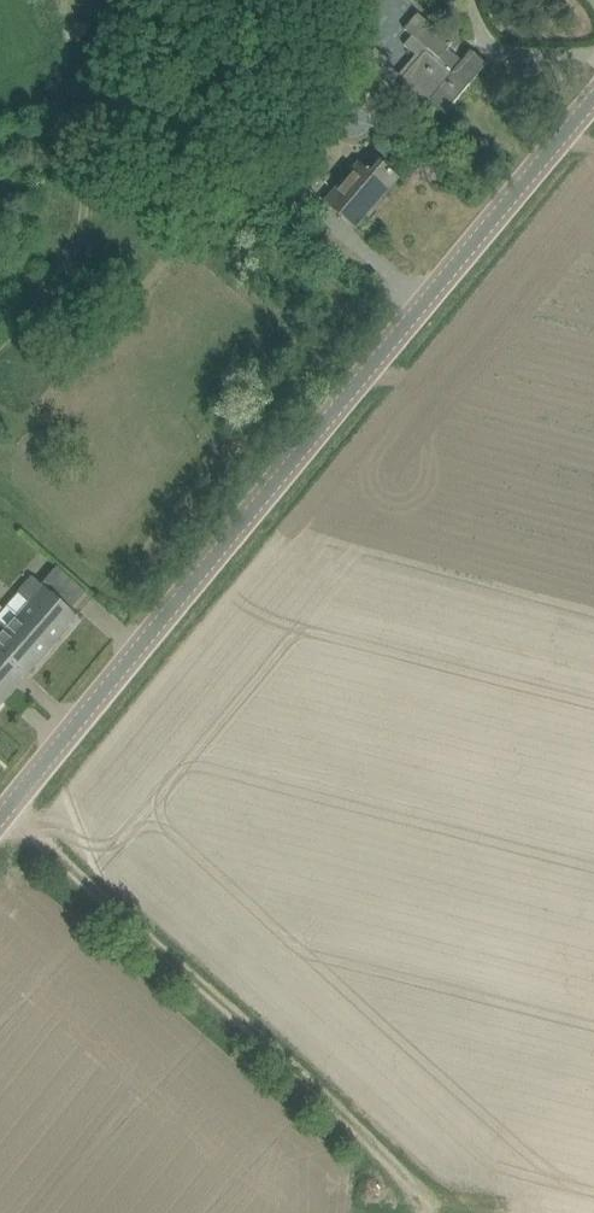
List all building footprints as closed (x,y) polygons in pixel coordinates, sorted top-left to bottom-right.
[(401,80),(410,88),(428,103),(431,100),(446,114),(479,74),(487,64),(472,51),(464,61),(449,48),(454,42),(435,27),(417,12),(404,28),(414,35),(410,40),(424,51),(401,80)] [(345,94),(332,76),(322,83),(335,101),(345,94)] [(326,202),(334,209),(352,225),(364,212),(365,213),(371,208),(372,209),(399,177),(381,162),(371,174),(359,163),(326,202)] [(3,702),(78,617),(60,601),(33,577),(0,614),(0,699),(3,702)]
